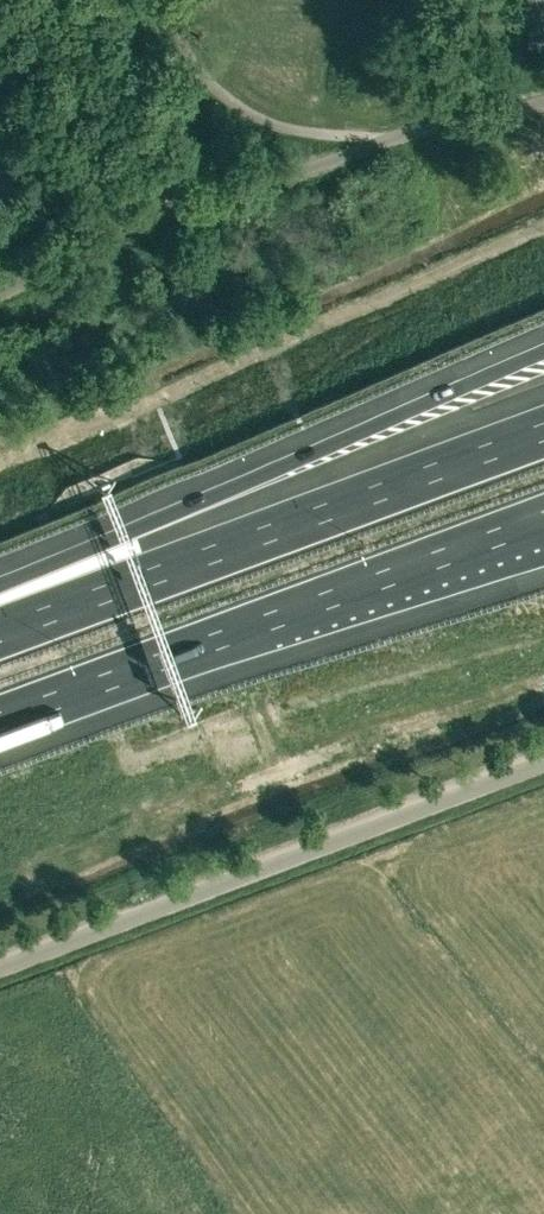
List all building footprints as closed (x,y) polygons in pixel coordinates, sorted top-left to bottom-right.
[(543,46),(543,0),(523,0),(530,48),(543,46)]
